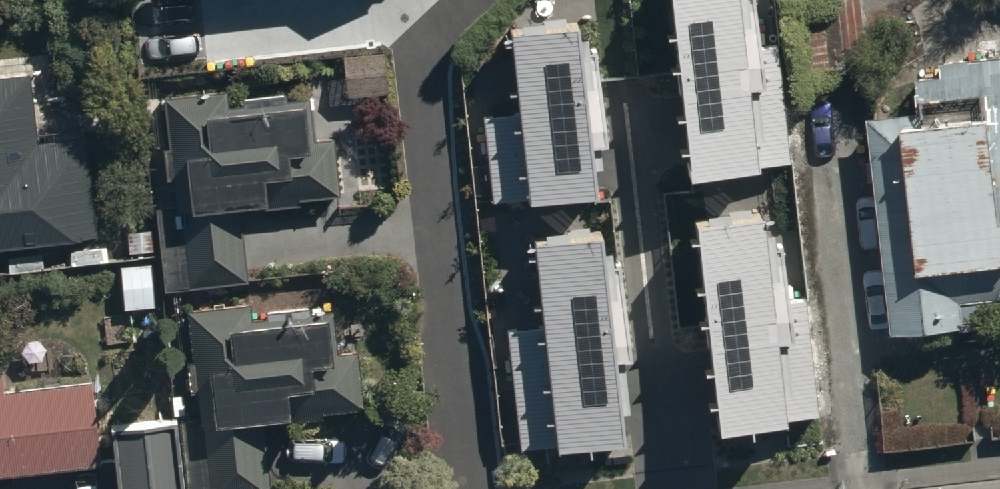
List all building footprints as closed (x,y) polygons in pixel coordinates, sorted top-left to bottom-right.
[(692,184),(789,173),(775,47),(760,48),(754,0),(671,0),(692,184)] [(871,75),(864,0),(812,0),(804,1),(811,80),(871,75)] [(598,199),(580,24),(511,32),(520,114),(485,118),(495,210),(598,199)] [(892,340),(893,346),(972,339),(971,332),(999,330),(999,60),(941,65),(942,78),(868,85),(892,340)] [(29,82),(0,84),(0,259),(96,250),(86,144),(35,149),(29,82)] [(164,105),(169,154),(163,154),(166,186),(171,186),(173,212),(156,214),(164,297),(248,289),(242,221),(267,219),(266,215),(300,212),(300,205),(338,201),(336,182),(344,181),(339,137),(335,137),(333,114),(311,116),(310,107),(285,109),(283,91),(241,95),(242,113),(228,115),(226,99),(164,105)] [(764,215),(696,223),(721,439),(821,427),(806,301),(775,305),(764,215)] [(603,238),(535,245),(544,327),(510,331),(523,452),(557,448),(558,457),(627,449),(603,238)] [(180,426),(187,488),(267,488),(262,435),(290,433),(290,427),(320,424),(319,421),(365,416),(360,359),(330,362),(327,326),(314,328),(313,314),(265,318),(264,308),(187,315),(191,366),(186,367),(189,399),(195,399),(197,425),(180,426)] [(100,473),(91,389),(3,397),(2,381),(0,381),(0,483),(100,473)] [(111,439),(116,488),(180,488),(175,433),(111,439)]
